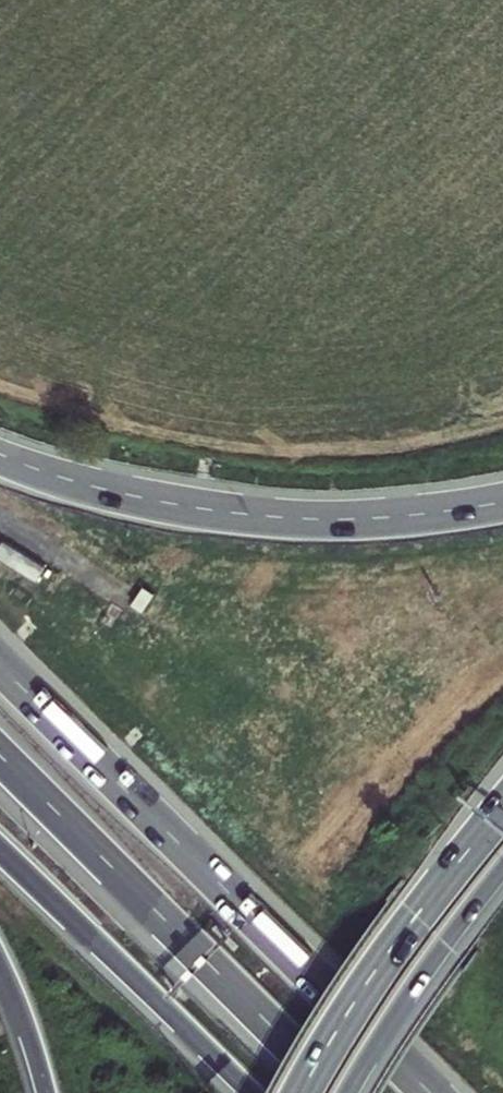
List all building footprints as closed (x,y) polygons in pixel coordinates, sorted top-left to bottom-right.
[(5,542),(0,550),(0,559),(41,584),(50,570),(5,542)] [(143,585),(131,605),(143,612),(155,592),(143,585)]
